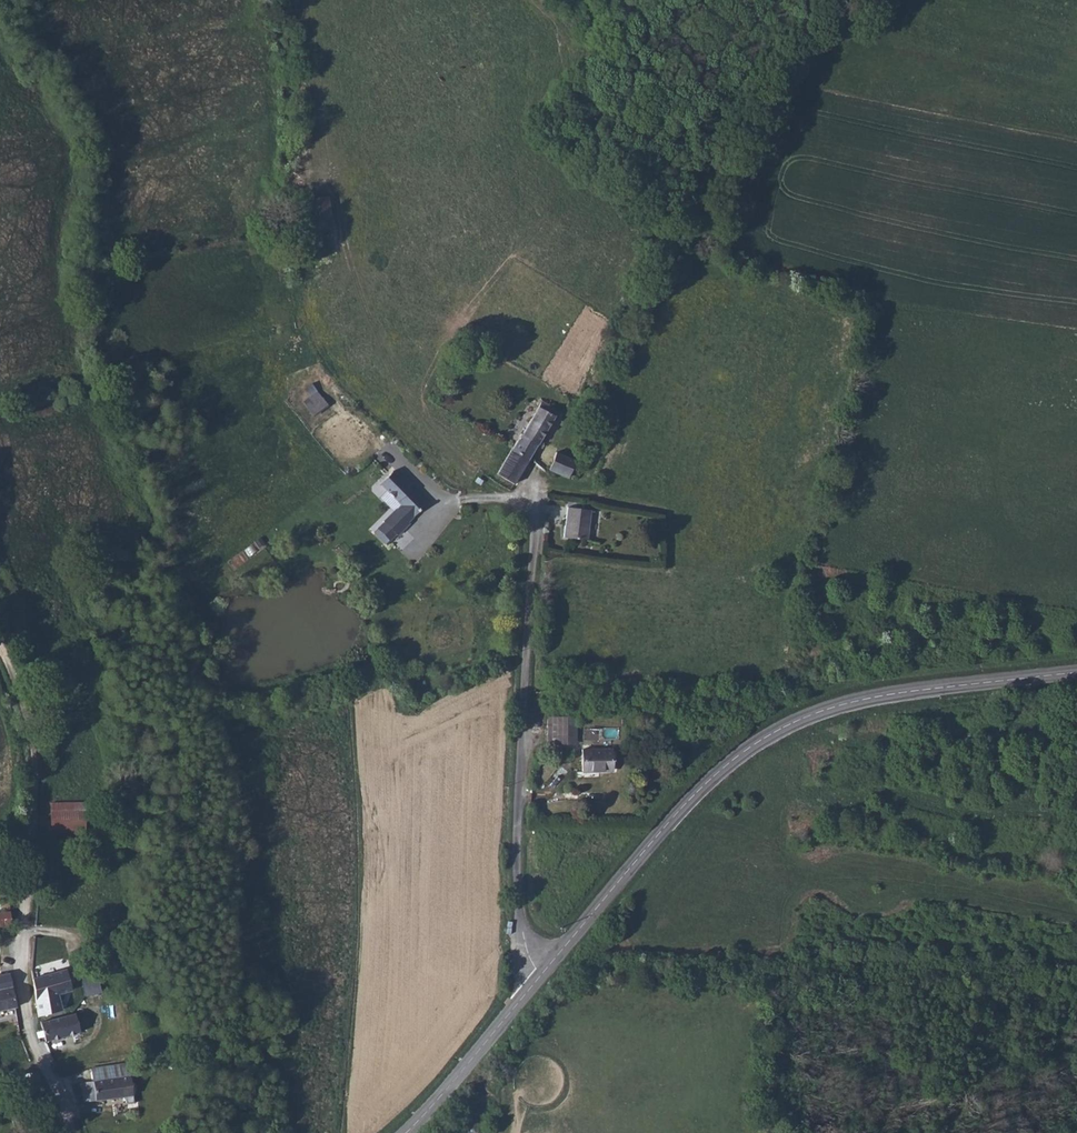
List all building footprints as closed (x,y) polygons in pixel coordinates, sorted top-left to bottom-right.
[(312,383),(302,388),(307,397),(302,400),(310,414),(325,406),(312,383)] [(528,462),(555,415),(538,406),(522,435),(518,433),(509,450),(528,462)] [(596,438),(587,433),(583,443),(591,445),(596,438)] [(528,462),(509,450),(496,473),(503,478),(514,484),(528,462)] [(557,452),(550,470),(568,477),(570,473),(578,475),(580,467),(573,464),(575,460),(557,452)] [(427,505),(393,474),(381,486),(403,507),(399,512),(398,512),(386,524),(387,525),(398,536),(400,538),(412,525),(410,523),(427,505)] [(576,505),(553,500),(547,532),(569,537),(576,505)] [(596,537),(598,519),(588,518),(586,536),(596,537)] [(387,525),(377,535),(389,547),(398,536),(387,525)] [(569,766),(584,768),(586,747),(558,744),(555,767),(569,769),(569,766)] [(49,801),(47,835),(81,837),(83,803),(49,801)] [(77,927),(67,906),(43,918),(63,958),(89,946),(82,927),(77,927)] [(43,967),(31,970),(30,973),(38,1014),(62,1009),(57,993),(71,990),(65,969),(45,974),(43,967)] [(10,973),(0,975),(0,1011),(16,1007),(10,973)] [(79,977),(83,996),(100,993),(96,973),(79,977)] [(42,1029),(36,1031),(36,1032),(38,1037),(45,1036),(46,1041),(80,1031),(73,1013),(69,1015),(42,1023),(42,1029)] [(128,1104),(130,1103),(135,1102),(128,1062),(91,1069),(93,1081),(82,1083),(86,1102),(126,1096),(128,1104)] [(41,1084),(35,1072),(25,1075),(29,1087),(41,1084)]
